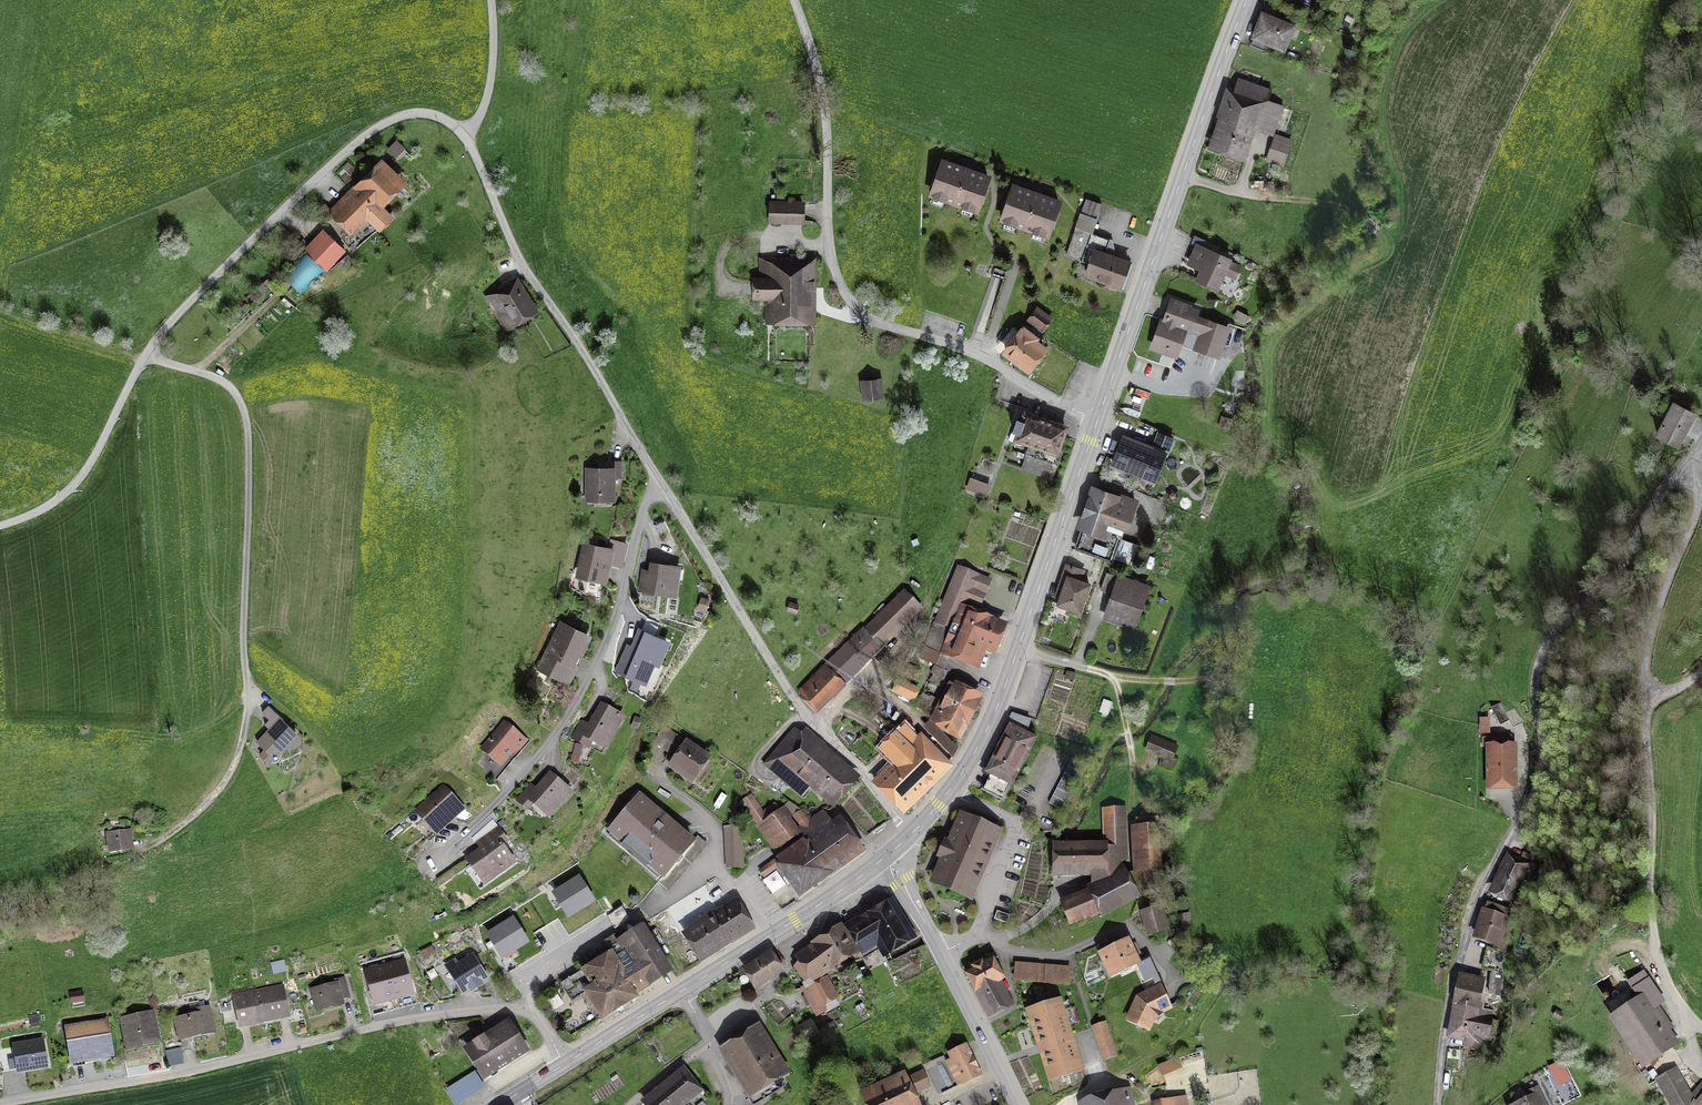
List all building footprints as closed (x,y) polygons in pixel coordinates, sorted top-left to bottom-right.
[(1263,15),(1252,45),(1265,50),(1267,43),(1284,49),(1292,26),(1263,15)] [(1240,80),(1215,144),(1239,153),(1252,117),(1268,124),(1267,125),(1274,128),(1282,107),(1268,101),(1272,91),(1240,80)] [(1289,140),(1275,136),(1267,161),(1281,166),(1289,140)] [(407,150),(398,141),(389,150),(398,160),(407,150)] [(383,161),(328,215),(352,239),(369,223),(381,235),(396,220),(384,208),(407,185),(383,161)] [(944,162),(940,172),(938,171),(933,184),(935,185),(932,195),(977,211),(980,201),(983,202),(988,189),(985,188),(989,178),(970,171),(971,168),(962,165),(961,169),(944,162)] [(1050,226),(1053,227),(1058,214),(1055,213),(1059,203),(1040,196),(1041,193),(1033,190),(1031,193),(1014,187),(1010,197),(1008,196),(1003,209),(1005,210),(1002,220),(1047,235),(1050,226)] [(1092,232),(1102,204),(1086,199),(1067,254),(1091,262),(1087,274),(1112,282),(1111,284),(1123,288),(1130,268),(1128,267),(1130,262),(1106,254),(1111,239),(1092,232)] [(802,205),(771,204),(770,221),(802,222),(802,205)] [(347,253),(324,231),(305,252),(328,274),(347,253)] [(1196,245),(1187,264),(1201,271),(1197,280),(1214,287),(1218,277),(1222,279),(1226,270),(1236,274),(1240,265),(1196,245)] [(808,317),(808,293),(815,293),(815,264),(773,264),(773,279),(744,279),(744,298),(773,298),(773,317),(808,317)] [(508,335),(541,315),(520,280),(487,300),(508,335)] [(1191,324),(1204,329),(1197,349),(1218,356),(1228,327),(1196,316),(1197,312),(1189,309),(1190,307),(1173,301),(1165,323),(1162,322),(1153,348),(1164,352),(1166,347),(1176,351),(1184,329),(1189,331),(1191,324)] [(1050,318),(1038,309),(1030,319),(1042,328),(1050,318)] [(1029,368),(1043,348),(1033,341),(1036,337),(1023,328),(1006,353),(1029,368)] [(865,396),(880,395),(878,381),(864,383),(865,396)] [(1695,412),(1674,401),(1656,433),(1677,445),(1695,412)] [(1018,438),(1032,444),(1024,468),(1052,478),(1061,453),(1057,452),(1065,427),(1027,414),(1024,421),(1018,419),(1014,431),(1020,433),(1018,438)] [(1154,480),(1164,454),(1167,455),(1173,438),(1159,433),(1152,452),(1136,445),(1137,442),(1125,438),(1114,465),(1154,480)] [(618,470),(589,471),(590,504),(619,503),(618,470)] [(1113,561),(1134,498),(1116,492),(1114,497),(1094,490),(1082,525),(1085,526),(1077,549),(1113,561)] [(616,551),(585,543),(577,578),(608,585),(616,551)] [(681,570),(651,565),(649,574),(642,572),(638,594),(677,600),(681,570)] [(960,567),(930,640),(948,647),(946,653),(977,665),(985,646),(994,650),(1003,627),(995,623),(994,624),(964,612),(978,576),(960,567)] [(1127,624),(1136,597),(1142,599),(1147,586),(1106,571),(1100,589),(1113,594),(1105,616),(1127,624)] [(1058,602),(1060,602),(1058,606),(1068,610),(1069,606),(1079,610),(1089,583),(1063,574),(1056,595),(1060,597),(1058,602)] [(906,587),(864,627),(883,647),(925,607),(906,587)] [(800,604),(789,601),(787,611),(797,613),(800,604)] [(573,686),(597,639),(564,622),(540,670),(573,686)] [(864,627),(824,667),(843,687),(883,647),(864,627)] [(669,644),(638,631),(631,647),(627,646),(615,674),(634,681),(630,689),(637,692),(640,684),(646,686),(654,666),(659,668),(669,644)] [(824,667),(797,693),(818,714),(844,688),(843,687),(824,667)] [(918,701),(922,693),(898,681),(894,690),(918,701)] [(977,702),(955,690),(936,726),(958,738),(977,702)] [(1510,719),(1513,726),(1523,722),(1516,707),(1506,711),(1501,702),(1492,706),(1501,723),(1510,719)] [(620,716),(600,705),(588,727),(581,723),(572,738),(583,744),(587,738),(606,748),(618,727),(615,725),(620,716)] [(299,736),(269,708),(263,714),(271,721),(265,726),(270,731),(257,743),(265,751),(260,756),(270,766),(299,736)] [(1014,715),(989,763),(992,765),(989,771),(995,774),(986,790),(1002,799),(1033,739),(1025,735),(1029,721),(1014,715)] [(1490,721),(1480,721),(1481,737),(1490,736),(1490,721)] [(512,750),(517,750),(524,742),(503,724),(482,750),(499,765),(512,750)] [(764,764),(799,794),(811,780),(833,799),(851,778),(794,729),(764,764)] [(895,735),(880,749),(898,767),(881,784),(903,806),(944,766),(919,740),(914,745),(900,731),(896,736),(895,735)] [(1511,745),(1511,735),(1492,736),(1492,745),(1489,745),(1489,782),(1514,782),(1514,745),(1511,745)] [(1178,747),(1152,736),(1146,749),(1172,760),(1178,747)] [(673,764),(693,778),(706,759),(705,758),(707,756),(688,742),(673,764)] [(1087,767),(1072,759),(1049,803),(1064,811),(1087,767)] [(550,816),(569,792),(549,776),(535,793),(528,788),(517,802),(528,811),(534,803),(550,816)] [(444,790),(419,814),(426,822),(429,820),(440,831),(462,810),(444,790)] [(742,801),(776,849),(798,834),(775,803),(762,812),(750,795),(742,801)] [(664,876),(692,842),(640,797),(611,831),(664,876)] [(801,811),(794,816),(802,828),(809,823),(801,811)] [(982,860),(985,861),(998,832),(962,817),(950,844),(947,842),(941,856),(944,858),(934,881),(970,896),(984,864),(981,863),(982,860)] [(1163,868),(1158,830),(1165,818),(1137,820),(1140,869),(1163,868)] [(1127,848),(1126,838),(1125,838),(1124,821),(1105,821),(1105,847),(1058,848),(1058,871),(1105,870),(1117,867),(1116,848),(1127,848)] [(816,839),(808,845),(803,839),(760,870),(764,877),(780,865),(800,893),(858,851),(838,823),(827,831),(825,828),(814,836),(816,839)] [(726,827),(729,867),(744,866),(741,826),(726,827)] [(514,862),(503,845),(508,841),(498,827),(484,836),(489,844),(471,857),(487,880),(514,862)] [(134,854),(130,833),(106,837),(109,858),(134,854)] [(1532,857),(1524,853),(1522,858),(1520,857),(1517,864),(1508,860),(1495,889),(1511,897),(1520,878),(1532,884),(1542,864),(1531,859),(1532,857)] [(1124,874),(1092,891),(1103,912),(1135,895),(1124,874)] [(579,879),(555,894),(568,915),(592,900),(579,879)] [(1064,903),(1072,921),(1093,913),(1085,894),(1064,903)] [(1497,942),(1495,948),(1504,951),(1514,918),(1506,916),(1508,909),(1489,903),(1487,910),(1485,909),(1476,936),(1497,942)] [(700,918),(692,906),(673,918),(679,927),(682,924),(689,935),(715,918),(712,913),(695,923),(694,921),(700,918)] [(689,935),(702,956),(748,927),(735,906),(715,918),(689,935)] [(891,906),(864,922),(862,918),(846,927),(864,958),(883,946),(885,949),(908,935),(891,906)] [(607,917),(615,929),(629,920),(622,908),(607,917)] [(1144,914),(1149,932),(1165,928),(1160,910),(1144,914)] [(1007,923),(1010,915),(997,911),(994,919),(1007,923)] [(1190,913),(1178,915),(1180,932),(1191,931),(1190,922),(1191,922),(1190,913)] [(513,920),(489,935),(502,956),(526,942),(513,920)] [(634,997),(631,992),(670,967),(641,921),(619,935),(622,940),(607,949),(611,954),(563,984),(572,999),(586,990),(603,1016),(634,997)] [(813,981),(810,977),(829,964),(854,951),(841,930),(817,945),(818,946),(799,961),(793,969),(805,987),(813,981)] [(1127,941),(1102,953),(1112,974),(1137,962),(1127,941)] [(762,984),(765,982),(763,980),(779,969),(770,955),(747,970),(757,984),(760,982),(762,984)] [(446,974),(459,995),(471,988),(472,989),(479,984),(478,983),(485,979),(472,958),(446,974)] [(1008,1003),(995,980),(1003,976),(993,958),(966,973),(975,990),(978,989),(991,1012),(1008,1003)] [(1161,984),(1150,959),(1134,967),(1145,991),(1161,984)] [(411,991),(403,962),(367,972),(375,1001),(411,991)] [(1073,970),(1018,966),(1016,985),(1072,989),(1073,970)] [(1644,972),(1630,982),(1642,1000),(1651,1013),(1659,1007),(1665,1003),(1644,972)] [(1482,981),(1461,978),(1456,1006),(1477,1010),(1482,981)] [(314,992),(319,1010),(342,1004),(341,999),(349,997),(345,981),(336,983),(337,986),(314,992)] [(826,981),(813,988),(822,1006),(835,999),(826,981)] [(249,1025),(280,1018),(279,1015),(288,1013),(283,988),(234,998),(239,1023),(248,1021),(249,1025)] [(1160,988),(1139,998),(1129,1019),(1148,1028),(1153,1017),(1158,1012),(1169,1007),(1160,988)] [(1660,1024),(1667,1019),(1659,1007),(1651,1013),(1642,1000),(1618,1016),(1649,1062),(1674,1045),(1660,1024)] [(1052,1076),(1078,1067),(1058,1004),(1031,1012),(1052,1076)] [(1470,1033),(1492,1037),(1495,1019),(1488,1018),(1489,1012),(1477,1010),(1456,1006),(1451,1035),(1462,1037),(1462,1035),(1470,1036),(1470,1033)] [(193,1015),(176,1018),(180,1039),(213,1032),(208,1007),(192,1010),(193,1015)] [(122,1017),(129,1048),(160,1042),(153,1011),(122,1017)] [(507,1021),(503,1024),(505,1028),(488,1038),(486,1034),(477,1040),(480,1044),(469,1050),(483,1074),(533,1043),(518,1020),(509,1025),(507,1021)] [(112,1054),(107,1021),(68,1027),(75,1066),(85,1064),(84,1056),(96,1054),(97,1056),(112,1054)] [(818,1033),(811,1021),(795,1030),(801,1042),(818,1033)] [(1094,1027),(1097,1037),(1108,1034),(1105,1023),(1094,1027)] [(751,1087),(745,1090),(753,1104),(784,1085),(777,1075),(782,1072),(756,1031),(727,1049),(751,1087)] [(1108,1034),(1097,1037),(1104,1057),(1114,1053),(1108,1034)] [(19,1069),(46,1065),(43,1041),(0,1049),(0,1060),(2,1071),(19,1068),(19,1069)] [(966,1045),(949,1053),(952,1058),(946,1061),(958,1085),(980,1074),(966,1045)] [(1676,1069),(1658,1079),(1673,1104),(1701,1104),(1701,1084),(1691,1096),(1676,1069)] [(650,1104),(678,1104),(687,1097),(690,1101),(703,1090),(686,1070),(647,1102),(650,1104)] [(866,1097),(870,1104),(917,1104),(912,1095),(930,1086),(923,1071),(866,1097)] [(1529,1092),(1532,1097),(1523,1101),(1525,1104),(1523,1104),(1546,1104),(1537,1088),(1529,1092)] [(1122,1103),(1133,1101),(1130,1090),(1088,1098),(1085,1101),(1086,1104),(1123,1104),(1122,1103)]
